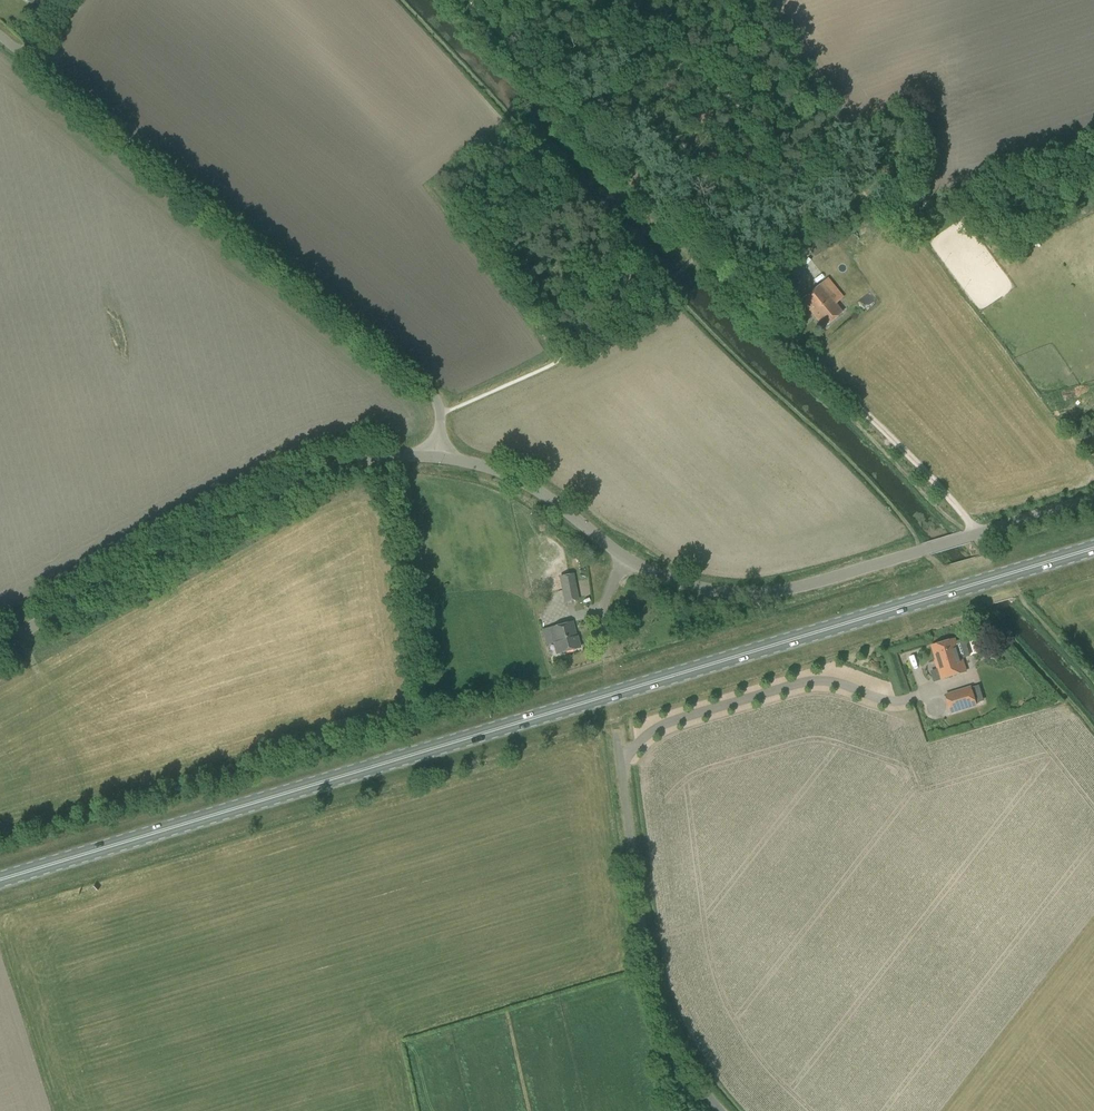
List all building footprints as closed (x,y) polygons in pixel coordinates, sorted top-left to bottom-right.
[(812,314),(831,299),(819,285),(801,300),(812,314)] [(831,299),(812,314),(823,328),(842,312),(831,299)] [(1079,413),(1077,407),(1093,402),(1093,395),(1064,404),(1068,416),(1079,413)] [(563,598),(578,595),(573,574),(559,577),(563,598)] [(576,637),(572,623),(551,628),(555,643),(554,643),(557,654),(579,648),(577,637),(576,637)] [(960,658),(955,640),(933,646),(937,661),(936,661),(941,679),(966,671),(962,658),(960,658)] [(983,700),(978,686),(971,688),(971,687),(946,694),(951,710),(983,700)]
